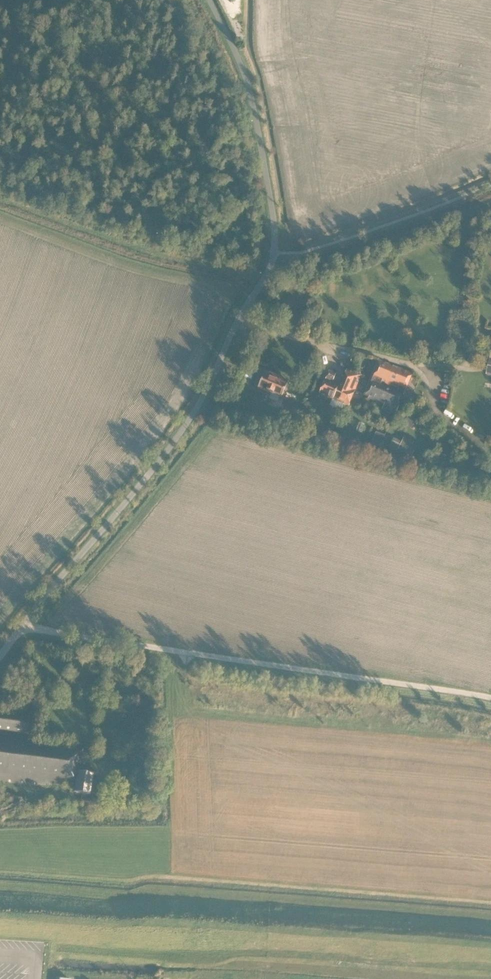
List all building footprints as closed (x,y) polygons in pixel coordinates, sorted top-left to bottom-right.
[(364,396),(384,404),(381,410),(395,416),(412,374),(378,361),(378,362),(371,380),(364,396)] [(338,388),(332,385),(334,379),(336,375),(330,372),(328,376),(319,396),(348,408),(355,393),(362,377),(356,374),(346,370),(338,388)] [(282,399),(289,382),(265,373),(258,389),(282,399)] [(300,412),(293,409),(290,415),(298,418),(300,412)] [(403,422),(410,429),(418,423),(411,415),(403,422)] [(378,432),(373,444),(383,448),(387,436),(378,432)] [(397,454),(397,452),(411,458),(416,447),(412,445),(414,442),(404,438),(402,443),(393,439),(388,450),(397,454)] [(434,470),(447,475),(452,460),(439,456),(434,470)] [(476,479),(482,465),(468,460),(463,474),(476,479)] [(100,775),(91,774),(91,776),(80,774),(84,747),(34,741),(38,716),(0,711),(0,781),(51,788),(52,785),(67,787),(68,784),(77,785),(76,795),(82,796),(81,802),(91,803),(92,795),(97,795),(100,775)]
